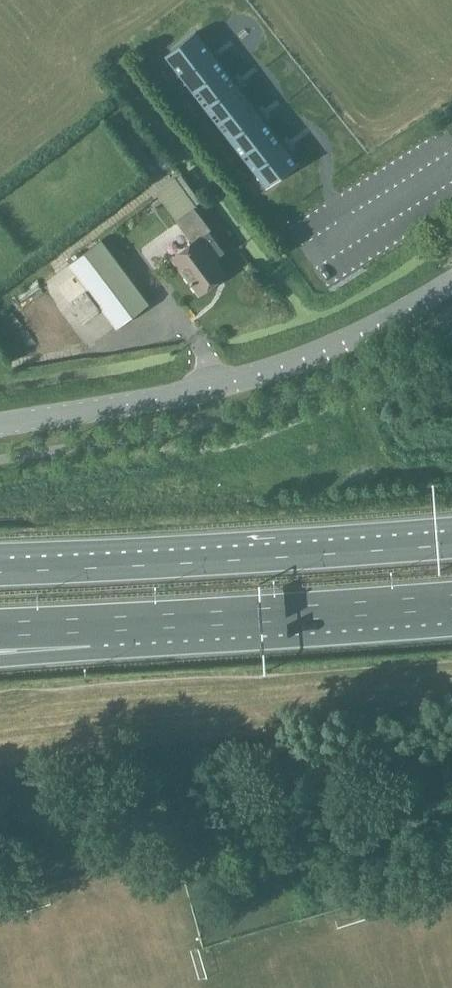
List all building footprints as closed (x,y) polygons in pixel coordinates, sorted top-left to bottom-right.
[(249,33),(225,0),(217,0),(208,7),(234,43),(249,33)] [(165,56),(194,93),(225,68),(197,31),(165,56)] [(194,93),(206,109),(237,84),(225,68),(194,93)] [(206,109),(218,125),(250,100),(237,84),(206,109)] [(218,125),(231,140),(262,116),(250,100),(218,125)] [(231,140),(243,156),(274,132),(262,116),(231,140)] [(243,156),(255,172),(286,147),(274,132),(243,156)] [(166,135),(156,140),(165,157),(175,152),(166,135)] [(286,147),(255,172),(267,187),(266,187),(267,189),(299,164),(298,163),(288,150),(286,147)] [(176,219),(194,205),(201,200),(182,175),(157,193),(176,219)] [(192,240),(171,257),(200,295),(227,274),(216,259),(225,252),(210,232),(213,230),(194,205),(176,219),(192,240)] [(70,263),(103,308),(118,328),(150,304),(102,240),(70,263)]
